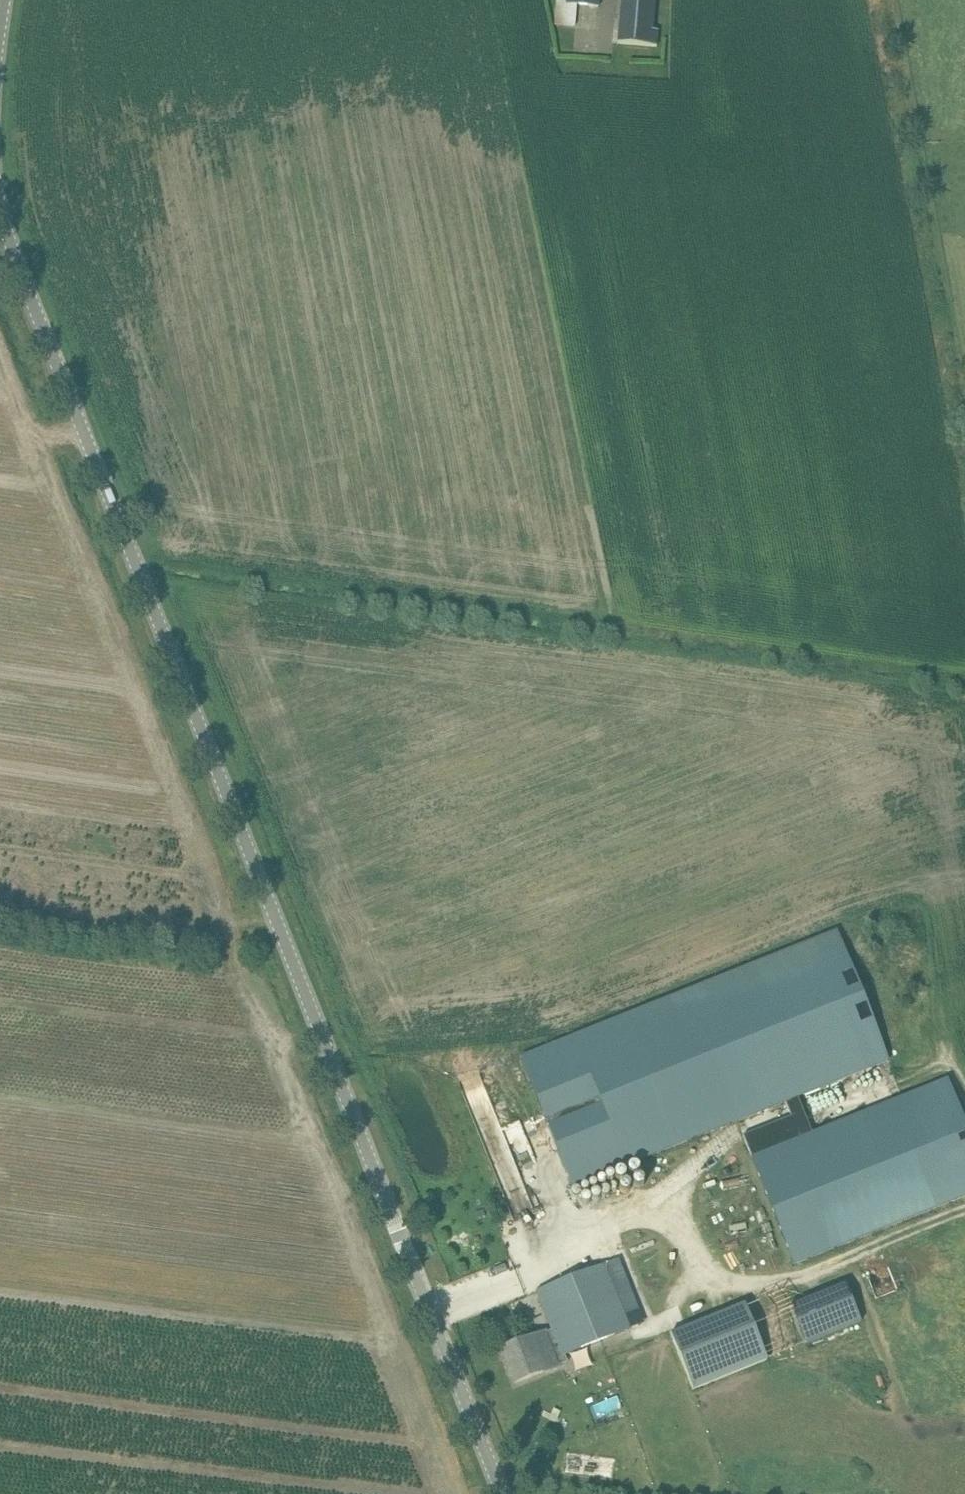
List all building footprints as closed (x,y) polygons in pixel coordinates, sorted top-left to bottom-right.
[(556,25),(574,25),(576,4),(598,6),(599,0),(558,0),(556,25)] [(619,43),(657,46),(658,30),(652,30),(655,0),(622,0),(619,43)] [(836,932),(522,1058),(574,1187),(786,1102),(798,1097),(888,1061),(836,932)] [(744,1135),(753,1158),(795,1264),(828,1251),(964,1196),(964,1123),(956,1101),(954,1095),(949,1084),(948,1080),(947,1080),(941,1082),(921,1091),(888,1104),(813,1134),(798,1097),(786,1102),(791,1116),(744,1135)] [(530,1338),(502,1349),(515,1383),(543,1372),(559,1365),(556,1357),(564,1354),(568,1352),(608,1337),(629,1328),(624,1315),(604,1265),(537,1291),(553,1330),(546,1332),(530,1338)] [(768,1361),(745,1306),(744,1302),(669,1333),(693,1392),(768,1361)]
